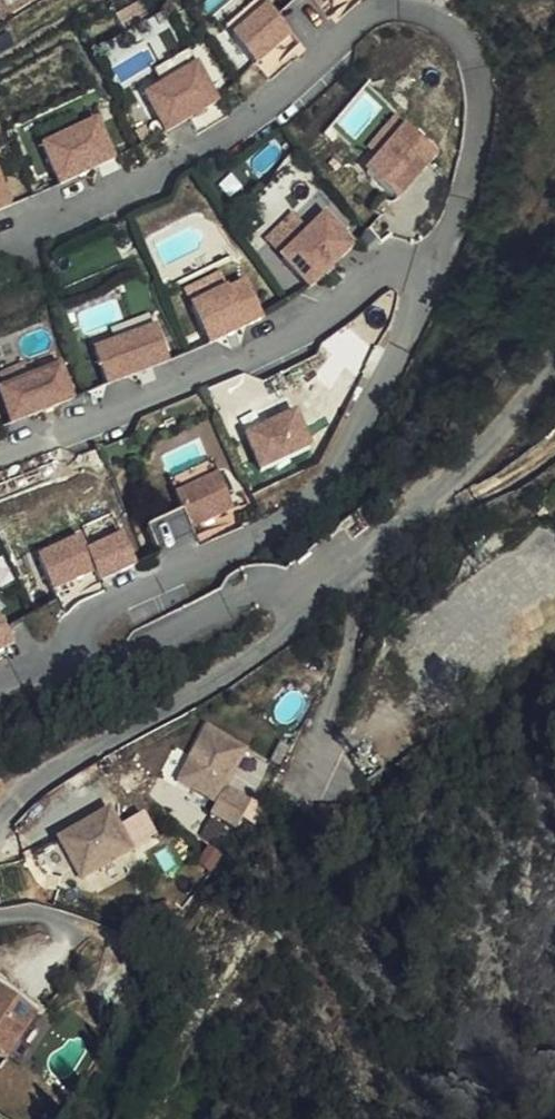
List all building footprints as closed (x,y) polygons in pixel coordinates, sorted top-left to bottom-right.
[(36,0),(0,0),(0,23),(36,0)] [(302,42),(264,0),(257,0),(225,29),(266,74),(302,42)] [(329,22),(356,0),(311,0),(329,22)] [(144,92),(164,133),(203,115),(205,118),(231,106),(210,61),(144,92)] [(41,145),(60,186),(119,159),(100,118),(41,145)] [(402,119),(361,166),(400,200),(441,153),(402,119)] [(14,206),(1,171),(0,172),(0,212),(14,206)] [(292,211),(264,241),(313,289),(358,243),(326,212),(310,228),(292,211)] [(202,345),(266,320),(250,278),(218,290),(209,267),(176,280),(202,345)] [(158,315),(114,325),(118,342),(97,346),(105,380),(169,367),(158,315)] [(0,386),(0,390),(12,422),(77,397),(64,362),(0,386)] [(298,408),(245,434),(263,471),(316,445),(298,408)] [(217,456),(170,482),(205,543),(252,517),(217,456)] [(149,524),(158,544),(192,529),(183,509),(149,524)] [(37,552),(54,590),(97,571),(102,583),(139,566),(118,517),(37,552)] [(18,644),(0,610),(0,654),(18,644)] [(203,725),(177,783),(217,801),(203,832),(218,838),(227,819),(246,827),(284,743),(280,742),(273,757),(203,725)] [(161,840),(147,811),(121,824),(112,807),(56,835),(79,880),(161,840)] [(35,1019),(39,1013),(0,988),(0,997),(35,1019)] [(5,1066),(35,1019),(0,997),(0,1063),(5,1066)]
